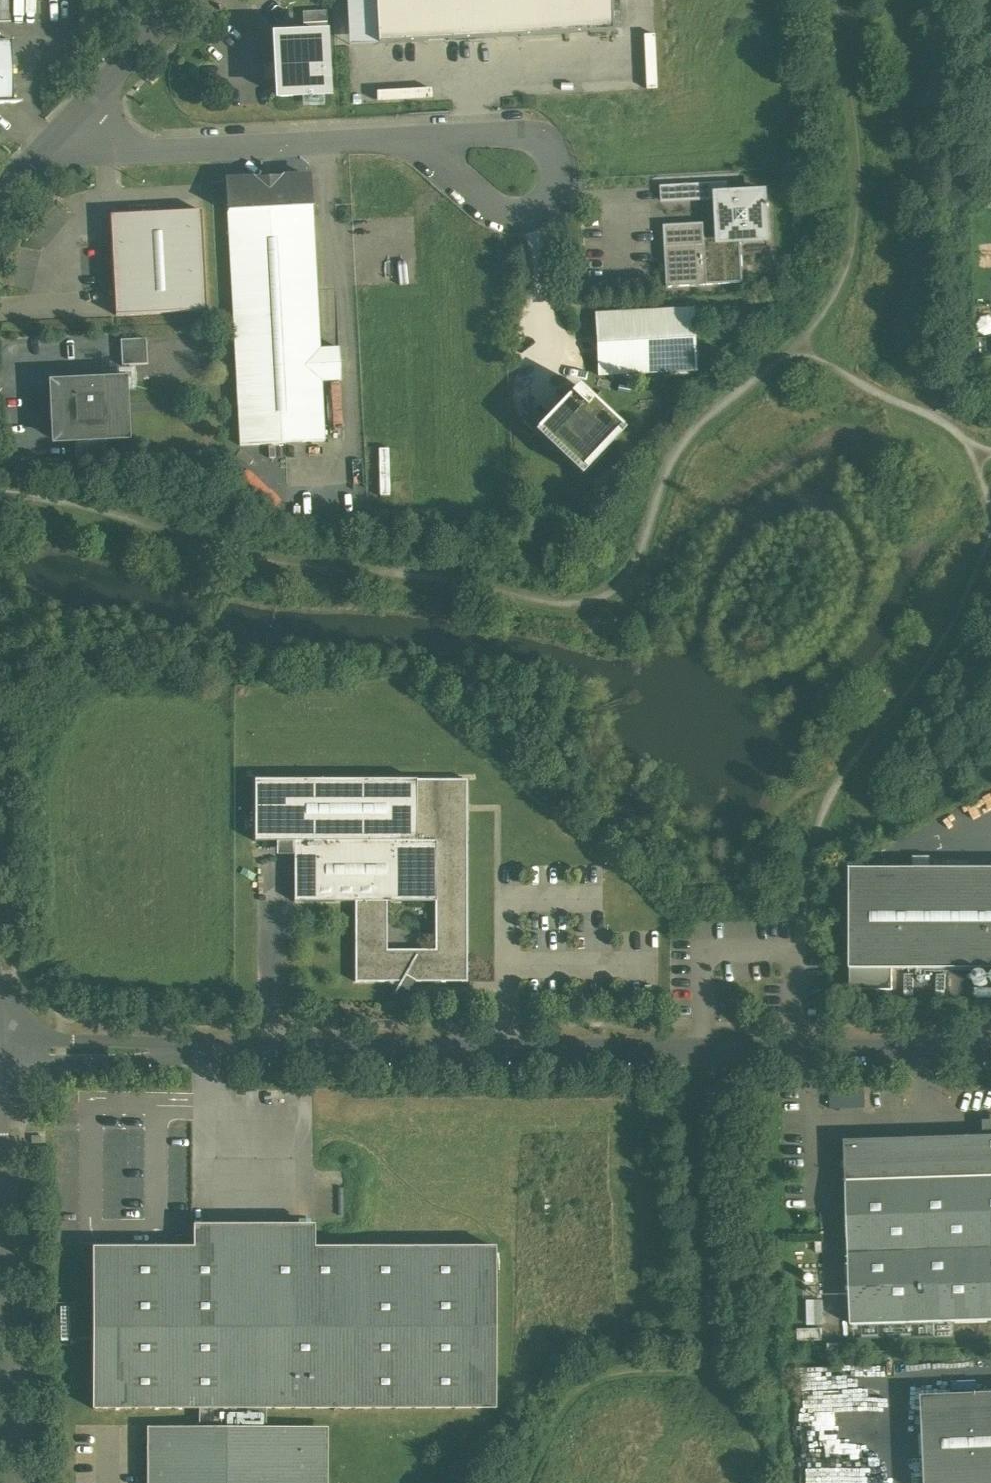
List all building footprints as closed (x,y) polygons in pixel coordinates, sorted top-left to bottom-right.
[(11,22),(11,0),(0,0),(0,22),(11,22)] [(617,36),(616,0),(354,0),(356,46),(617,36)] [(305,10),(304,22),(324,23),(325,11),(305,10)] [(326,95),(323,36),(276,38),(279,97),(326,95)] [(0,42),(0,104),(15,104),(15,102),(13,102),(12,41),(0,42)] [(279,181),(257,182),(257,180),(226,182),(228,213),(312,208),(310,177),(279,179),(279,181)] [(727,184),(662,187),(663,201),(718,199),(717,194),(727,194),(727,184)] [(727,194),(717,194),(718,199),(720,238),(720,242),(728,242),(741,241),(768,240),(766,206),(768,206),(768,204),(766,204),(765,192),(727,194)] [(228,213),(227,213),(240,446),(324,441),(321,382),(341,380),(339,348),(319,349),(312,208),(228,213)] [(201,211),(110,216),(115,316),(206,311),(201,211)] [(720,238),(703,239),(704,245),(704,255),(706,255),(728,254),(728,242),(720,242),(720,238)] [(706,255),(707,285),(743,283),(741,241),(728,242),(728,254),(706,255)] [(704,245),(665,247),(667,287),(707,285),(706,255),(704,255),(704,245)] [(696,311),(595,315),(597,376),(698,372),(696,311)] [(146,339),(120,340),(122,366),(148,364),(146,339)] [(123,381),(52,384),(55,441),(75,440),(76,458),(107,457),(106,438),(126,437),(123,381)] [(547,418),(536,430),(534,433),(580,477),(624,431),(622,428),(578,386),(547,418)] [(536,407),(522,421),(534,433),(536,430),(547,418),(536,407)] [(467,780),(254,780),(254,842),(294,842),(294,902),(355,902),(387,902),(435,902),(467,902),(467,780)] [(850,869),(850,969),(892,969),(990,969),(990,869),(850,869)] [(387,902),(355,902),(355,982),(386,982),(398,989),(406,976),(415,982),(467,982),(467,902),(435,902),(435,950),(387,950),(387,902)] [(892,969),(850,969),(850,990),(892,990),(892,969)] [(989,982),(989,979),(989,976),(987,974),(984,972),(981,971),(978,972),(976,974),(974,976),(973,979),(974,982),(976,985),(978,987),(981,987),(984,987),(987,985),(989,982)] [(983,1121),(984,1137),(845,1141),(847,1182),(990,1177),(990,1121),(983,1121)] [(847,1182),(851,1325),(990,1321),(990,1177),(847,1182)] [(493,1248),(94,1248),(94,1247),(93,1247),(93,1249),(94,1249),(94,1407),(93,1407),(93,1409),(95,1409),(95,1408),(199,1408),(266,1408),(493,1408),(493,1409),(495,1409),(495,1407),(494,1407),(494,1249),(495,1249),(495,1247),(493,1247),(493,1248)] [(922,1396),(925,1482),(990,1482),(990,1393),(922,1396)] [(199,1408),(199,1428),(149,1428),(149,1427),(147,1428),(147,1429),(148,1429),(148,1482),(304,1482),(304,1429),(305,1429),(305,1427),(303,1427),(303,1428),(266,1428),(266,1408),(199,1408)] [(305,1427),(305,1429),(304,1429),(304,1482),(327,1482),(327,1427),(305,1427)]
